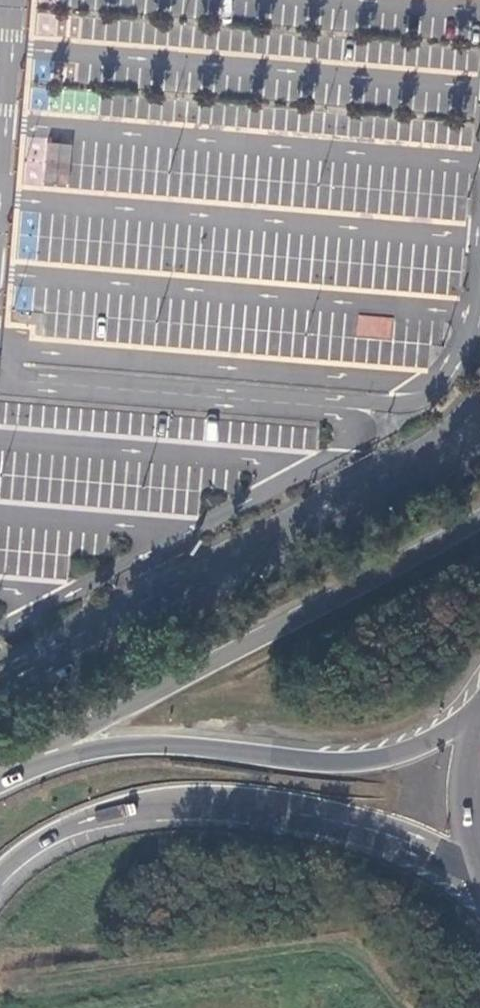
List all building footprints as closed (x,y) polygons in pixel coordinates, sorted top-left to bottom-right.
[(356,335),(390,338),(392,318),(358,315),(356,335)]
